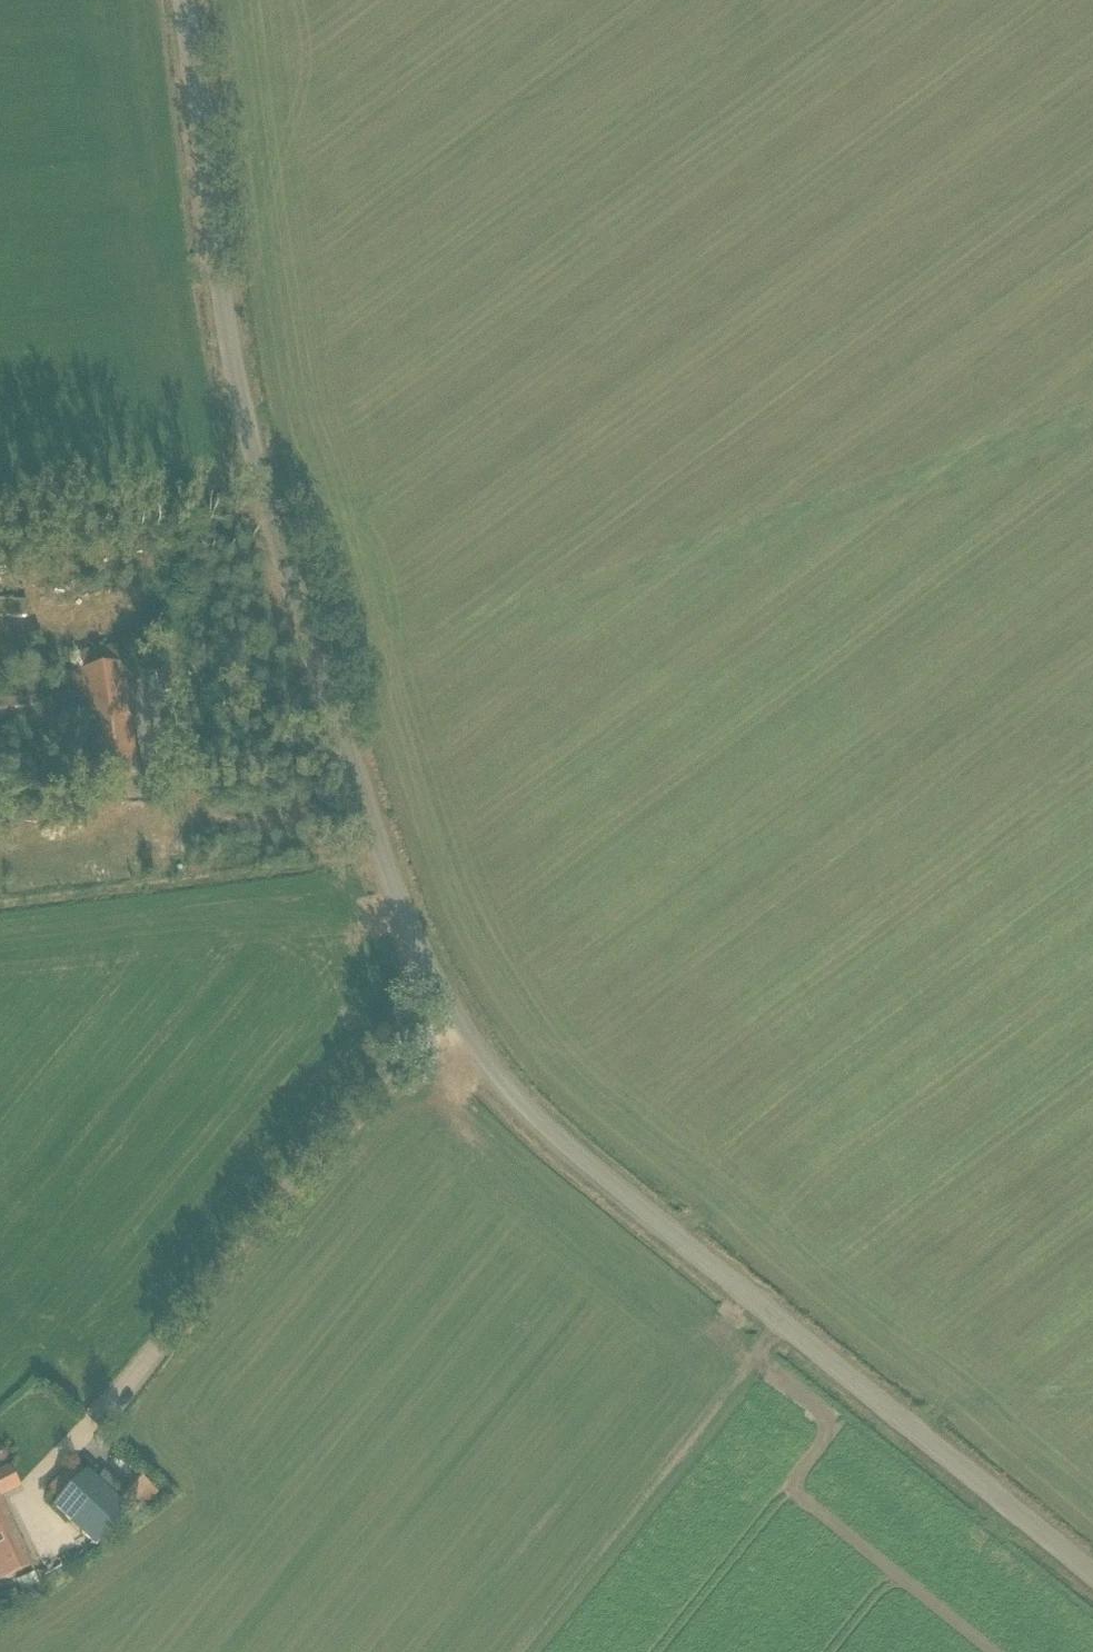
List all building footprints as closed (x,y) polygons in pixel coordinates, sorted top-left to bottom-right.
[(117,647),(79,654),(83,672),(100,670),(120,667),(117,647)] [(120,667),(100,670),(83,672),(68,675),(81,757),(94,755),(98,781),(137,776),(120,667)] [(56,1505),(98,1546),(129,1513),(87,1473),(56,1505)] [(56,1500),(68,1485),(57,1476),(45,1492),(56,1500)] [(11,1575),(31,1565),(0,1501),(0,1581),(11,1575)]
